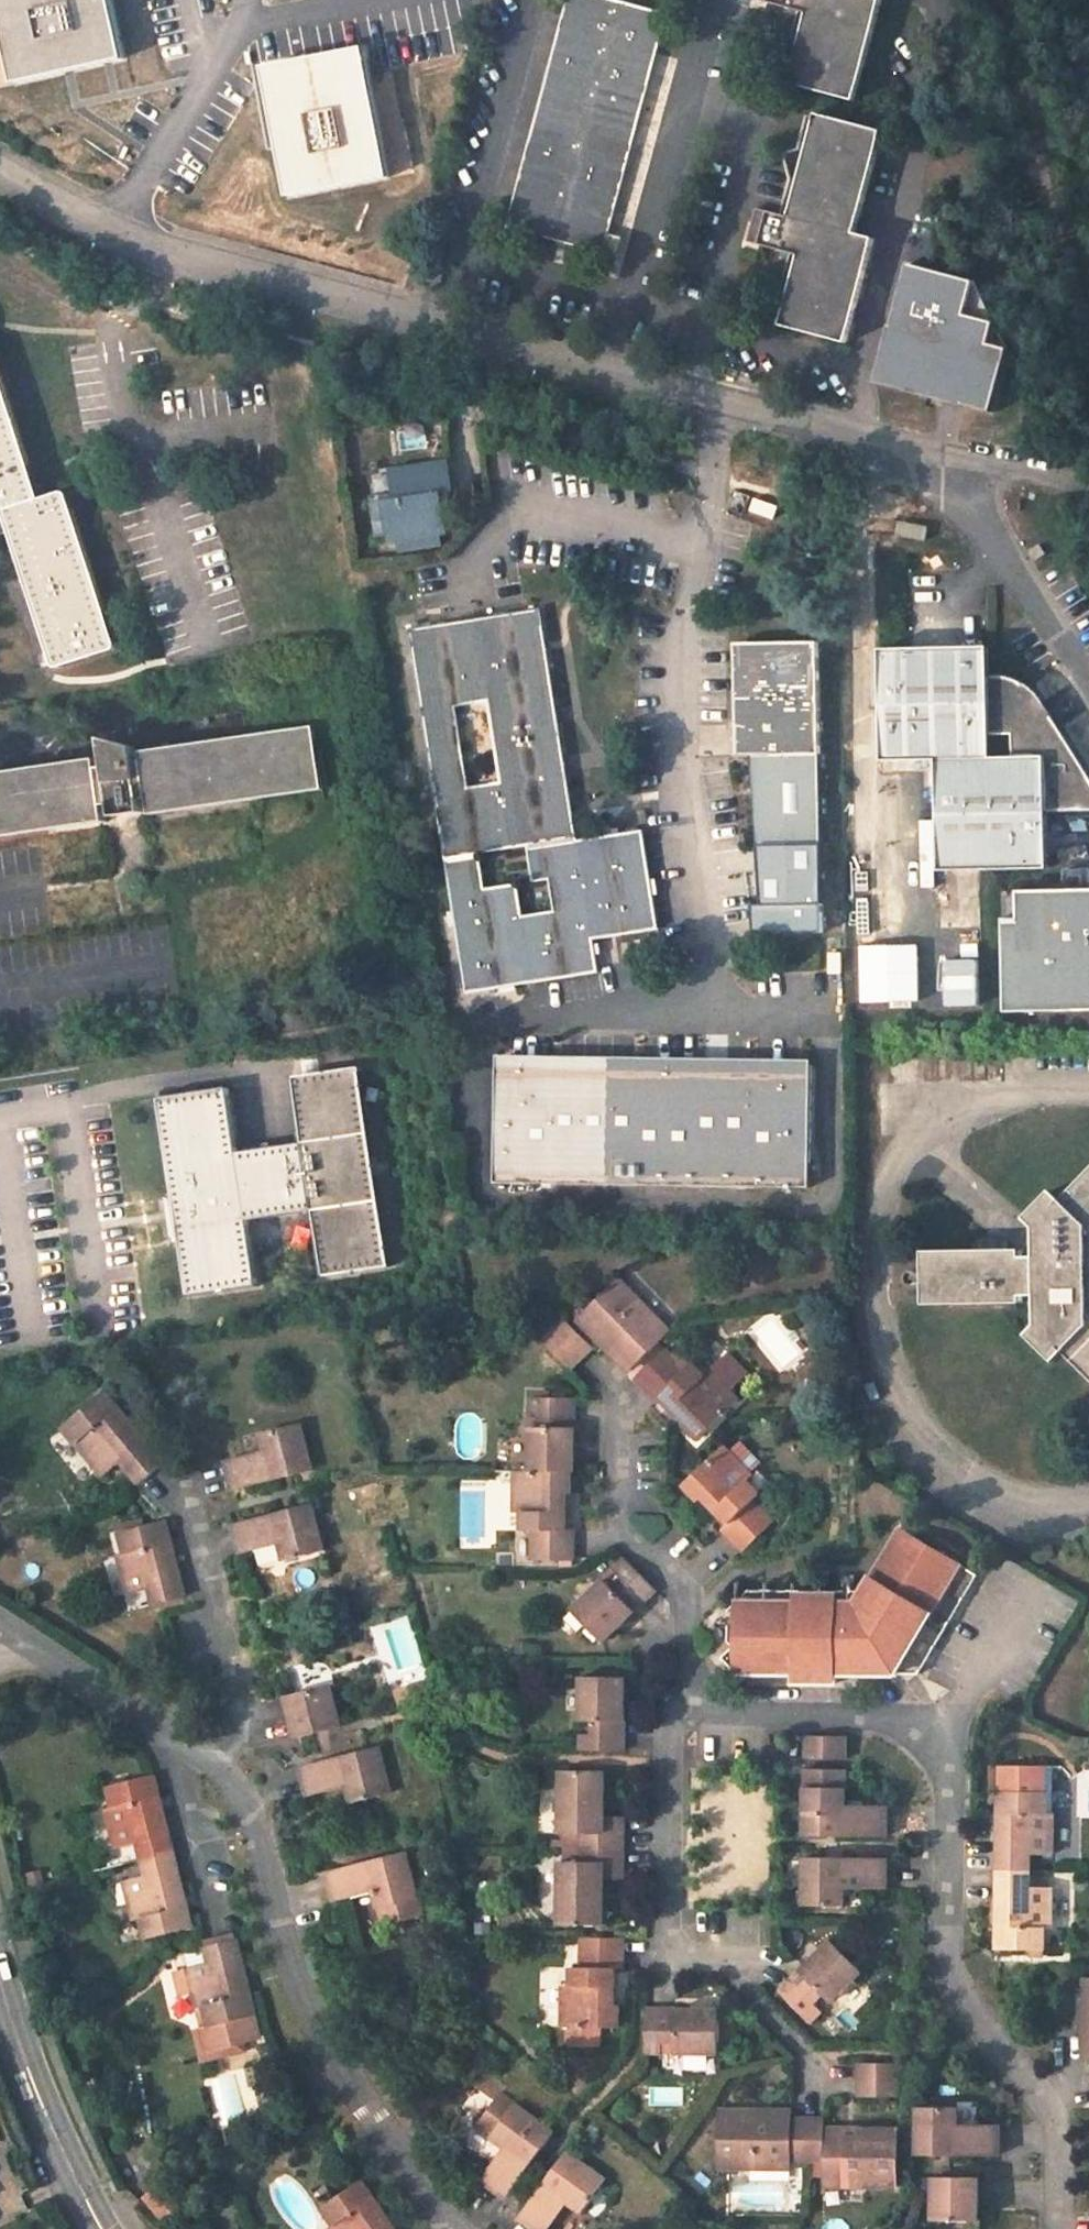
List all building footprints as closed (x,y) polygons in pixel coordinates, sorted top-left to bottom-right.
[(14,78),(123,46),(110,0),(0,0),(0,28),(14,78)] [(768,7),(808,19),(788,89),(853,107),(883,3),(870,0),(770,0),(768,7)] [(590,16),(558,10),(540,98),(591,107),(596,114),(620,119),(638,34),(625,31),(622,27),(593,22),(590,16)] [(360,51),(263,72),(291,200),(388,178),(360,51)] [(559,110),(531,105),(512,190),(498,206),(491,237),(510,240),(515,247),(543,252),(546,257),(573,263),(583,220),(592,209),(609,125),(563,116),(559,110)] [(882,136),(816,118),(788,222),(757,213),(752,229),(764,232),(759,251),(800,262),(781,331),(846,349),(874,245),(854,240),(882,136)] [(752,229),(747,248),(759,251),(764,232),(752,229)] [(975,289),(908,271),(876,388),(992,420),(1009,357),(990,352),(996,330),(966,322),(975,289)] [(56,664),(60,667),(114,649),(116,640),(68,494),(63,492),(41,498),(0,376),(0,512),(5,511),(56,664)] [(370,504),(375,540),(394,538),(388,502),(404,499),(400,475),(406,474),(404,465),(370,470),(375,504),(370,504)] [(394,538),(443,529),(437,495),(450,492),(446,469),(406,474),(400,475),(404,499),(388,502),(394,538)] [(528,846),(528,848),(579,840),(541,608),(410,629),(446,857),(481,852),(481,853),(528,846)] [(816,645),(733,647),(739,729),(727,729),(728,760),(742,760),(762,908),(752,908),(753,938),(823,937),(816,645)] [(1051,720),(1050,718),(1045,711),(1040,706),(1034,700),(1025,695),(1016,690),(1005,687),(999,686),(987,686),(987,657),(877,661),(880,772),(934,770),(937,880),(1046,877),(1045,824),(1088,822),(1088,781),(1051,720)] [(106,821),(104,805),(113,804),(114,816),(142,812),(141,800),(150,799),(151,814),(322,790),(313,726),(143,752),(143,761),(136,761),(134,747),(103,738),(106,766),(99,767),(98,759),(0,773),(0,837),(106,821)] [(481,852),(446,857),(468,992),(599,972),(594,939),(658,929),(643,830),(579,840),(528,848),(533,882),(550,879),(554,910),(523,915),(518,882),(486,887),(481,853),(481,852)] [(1019,889),(1019,916),(1004,916),(1006,1011),(1088,1009),(1088,888),(1019,889)] [(497,1058),(495,1181),(811,1186),(813,1063),(753,1062),(753,1072),(699,1071),(699,1062),(640,1061),(639,1070),(557,1069),(557,1059),(497,1058)] [(248,1221),(311,1212),(321,1277),(389,1267),(380,1201),(368,1131),(358,1066),(293,1076),(302,1141),(237,1151),(228,1086),(160,1098),(175,1197),(179,1222),(190,1296),(257,1287),(248,1221)] [(1059,1196),(1049,1186),(1021,1214),(1032,1227),(1033,1253),(1016,1253),(1017,1247),(917,1248),(918,1301),(1018,1301),(1018,1294),(1034,1294),(1034,1324),(1025,1333),(1053,1360),(1062,1351),(1088,1376),(1088,1165),(1059,1196)] [(162,1200),(166,1223),(179,1222),(175,1197),(162,1200)] [(574,1319),(601,1347),(607,1341),(630,1366),(660,1337),(648,1325),(654,1319),(642,1306),(614,1279),(574,1319)] [(590,1348),(561,1319),(539,1342),(567,1368),(590,1348)] [(648,1325),(660,1337),(666,1331),(654,1319),(648,1325)] [(630,1366),(607,1341),(601,1347),(624,1372),(630,1366)] [(659,1393),(684,1420),(681,1423),(697,1439),(736,1399),(707,1371),(702,1376),(689,1363),(681,1371),(659,1349),(635,1372),(630,1376),(653,1400),(659,1393)] [(165,1463),(106,1392),(64,1426),(104,1475),(123,1460),(141,1482),(165,1463)] [(529,1426),(529,1470),(569,1471),(573,1471),(574,1397),(529,1397),(529,1414),(541,1414),(542,1426),(529,1426)] [(231,1490),(290,1475),(309,1470),(296,1421),(258,1431),(262,1448),(224,1459),(231,1490)] [(702,1496),(727,1521),(720,1527),(743,1550),(772,1521),(751,1500),(758,1492),(745,1480),(751,1474),(721,1445),(683,1484),(697,1500),(702,1496)] [(565,1528),(564,1492),(569,1492),(569,1471),(529,1470),(514,1470),(513,1513),(521,1513),(522,1529),(532,1530),(532,1560),(572,1560),(572,1528),(565,1528)] [(308,1501),(232,1524),(239,1551),(277,1541),(283,1559),(321,1550),(308,1501)] [(129,1596),(152,1591),(154,1604),(184,1596),(178,1568),(166,1520),(120,1532),(126,1552),(118,1554),(129,1596)] [(845,1581),(738,1581),(739,1642),(723,1657),(738,1672),(797,1671),(796,1680),(839,1679),(839,1671),(921,1672),(978,1571),(899,1526),(867,1581),(855,1580),(856,1564),(839,1563),(835,1570),(845,1581)] [(601,1641),(653,1589),(624,1558),(612,1570),(619,1578),(610,1589),(602,1580),(571,1610),(601,1641)] [(582,1677),(581,1721),(594,1721),(594,1735),(581,1735),(581,1751),(625,1750),(625,1677),(582,1677)] [(288,1697),(298,1737),(340,1727),(339,1721),(331,1686),(288,1697)] [(840,1757),(841,1734),(802,1734),(802,1757),(840,1757)] [(391,1795),(381,1748),(369,1752),(302,1769),(309,1796),(349,1787),(353,1804),(391,1795)] [(1044,1812),(1044,1765),(998,1765),(998,1791),(997,1791),(996,1870),(1027,1870),(1027,1854),(1050,1855),(1052,1813),(1044,1812)] [(802,1766),(802,1834),(883,1835),(883,1802),(841,1802),(841,1767),(802,1766)] [(173,1848),(153,1771),(109,1784),(113,1804),(106,1805),(115,1845),(138,1839),(142,1856),(173,1848)] [(605,1817),(605,1771),(561,1771),(561,1832),(580,1833),(580,1850),(624,1850),(624,1817),(605,1817)] [(1072,1851),(1072,1817),(1060,1817),(1059,1851),(1072,1851)] [(192,1925),(181,1880),(173,1848),(142,1856),(146,1870),(124,1876),(133,1917),(141,1916),(146,1935),(192,1925)] [(560,1862),(560,1925),(604,1925),(604,1879),(624,1879),(624,1850),(580,1850),(580,1862),(560,1862)] [(404,1851),(326,1871),(333,1902),(374,1891),(382,1926),(422,1917),(404,1851)] [(882,1856),(820,1855),(801,1854),(801,1903),(840,1904),(840,1887),(882,1887),(882,1856)] [(1050,1888),(1028,1887),(1027,1870),(996,1870),(996,1950),(1042,1950),(1042,1929),(1050,1930),(1050,1888)] [(1071,1924),(1071,1891),(1059,1891),(1059,1925),(1071,1924)] [(253,2013),(234,1936),(207,1943),(203,1944),(207,1958),(185,1964),(174,1967),(180,1990),(192,1987),(196,2004),(203,2003),(208,2023),(202,2025),(207,2047),(239,2039),(258,2035),(252,2013),(253,2013)] [(827,1999),(859,1968),(828,1937),(776,1989),(807,2019),(817,2009),(808,2000),(819,1990),(827,1999)] [(614,2007),(614,1972),(621,1972),(622,1972),(622,1940),(581,1939),(582,1969),(571,1970),(571,1987),(563,1986),(563,2028),(589,2029),(588,2052),(610,2053),(611,2029),(618,2030),(619,2007),(614,2007)] [(717,2008),(644,2006),(643,2051),(659,2051),(660,2040),(673,2041),(673,2052),(717,2052),(717,2008)] [(207,2047),(202,2025),(194,2027),(201,2057),(242,2048),(239,2039),(207,2047)] [(669,2070),(721,2067),(721,2055),(668,2057),(669,2070)] [(858,2063),(858,2095),(897,2096),(897,2063),(858,2063)] [(474,2125),(504,2147),(479,2178),(504,2198),(553,2134),(499,2094),(474,2125)] [(999,2123),(957,2122),(958,2105),(918,2105),(917,2154),(998,2156),(999,2123)] [(756,2109),(718,2109),(716,2166),(774,2167),(773,2159),(791,2160),(823,2161),(823,2136),(823,2126),(823,2118),(791,2117),(757,2117),(756,2109)] [(757,2117),(791,2117),(792,2109),(756,2109),(757,2117)] [(858,2127),(823,2126),(823,2136),(858,2137),(858,2127)] [(897,2128),(858,2127),(858,2137),(823,2136),(823,2161),(823,2175),(840,2176),(839,2185),(896,2185),(897,2128)] [(517,2217),(534,2228),(543,2228),(565,2199),(580,2209),(604,2178),(564,2149),(517,2217)] [(774,2167),(790,2168),(791,2160),(773,2159),(774,2167)] [(824,2186),(839,2185),(840,2176),(823,2175),(824,2186)] [(932,2175),(932,2218),(976,2219),(976,2180),(976,2176),(932,2175)] [(359,2179),(322,2205),(334,2223),(328,2227),(329,2228),(395,2228),(359,2179)]
